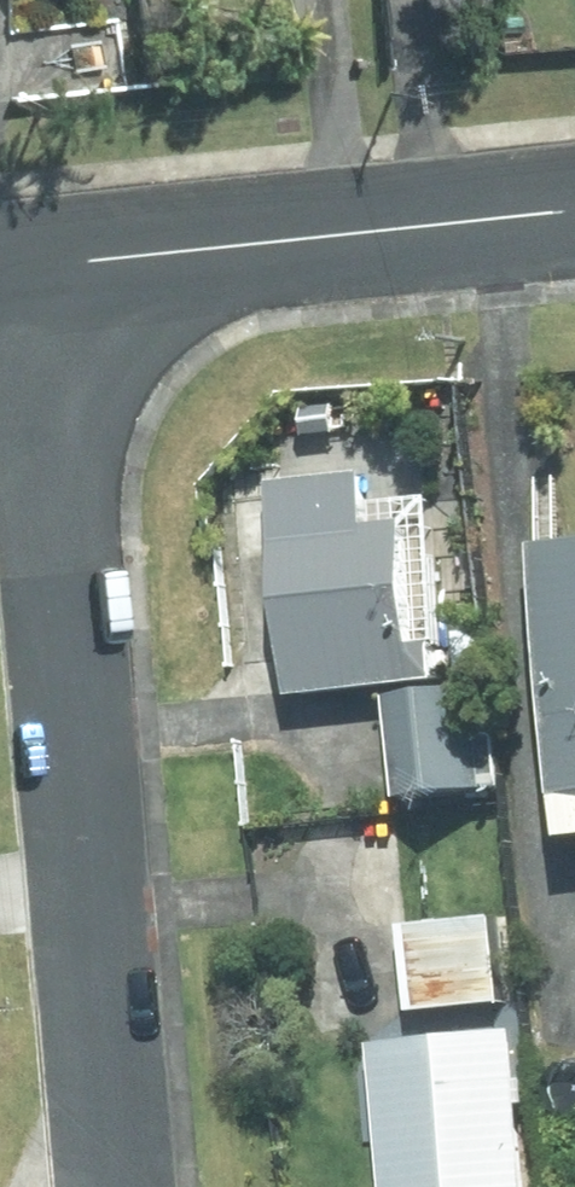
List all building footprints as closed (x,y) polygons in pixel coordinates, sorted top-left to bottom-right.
[(366,517),(362,480),(282,488),(286,526),(275,527),(292,691),(442,676),(431,564),(413,566),(408,513),(366,517)] [(536,545),(560,788),(565,787),(570,833),(574,833),(574,541),(536,545)] [(489,655),(486,624),(454,627),(456,660),(489,655)] [(472,681),(385,690),(398,792),(483,783),(472,681)] [(503,1000),(493,912),(401,923),(411,1009),(503,1000)] [(513,1025),(371,1039),(386,1186),(529,1186),(513,1025)]
